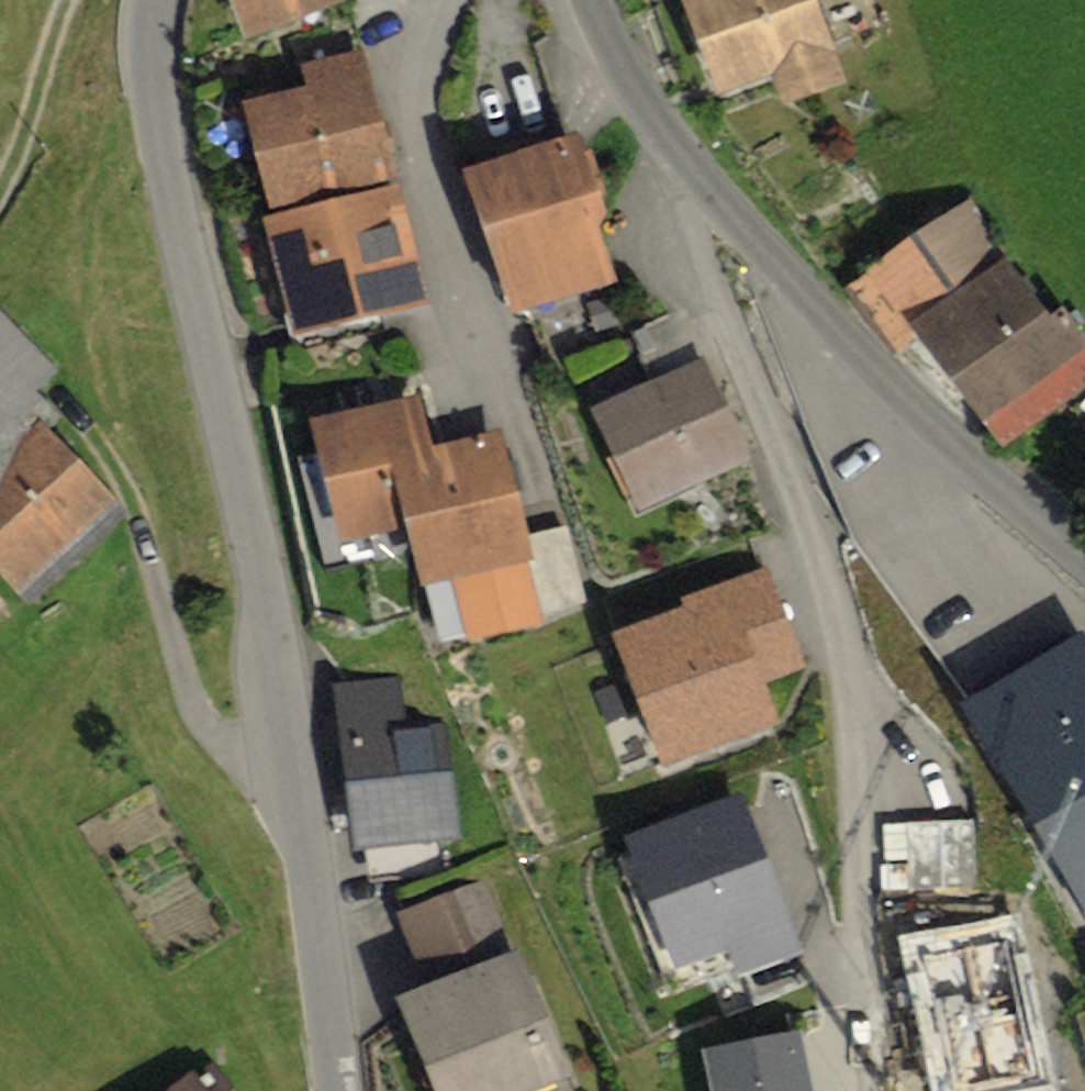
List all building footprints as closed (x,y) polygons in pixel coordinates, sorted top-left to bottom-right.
[(218,43),(350,4),(349,0),(205,0),(218,43)] [(653,2),(703,110),(767,80),(779,105),(850,73),(819,4),(827,0),(658,0),(653,2)] [(288,114),(220,130),(269,342),(418,308),(363,66),(282,85),(288,114)] [(559,151),(444,185),(486,323),(601,288),(559,151)] [(1020,262),(964,189),(848,279),(905,352),(1020,262)] [(1084,394),(1084,363),(1018,283),(928,357),(1010,456),(1084,394)] [(107,513),(17,428),(72,370),(0,302),(0,622),(1,623),(107,513)] [(708,375),(583,426),(621,519),(746,468),(708,375)] [(407,409),(290,438),(316,546),(374,532),(389,593),(452,578),(460,612),(532,594),(494,438),(419,457),(407,409)] [(795,661),(763,570),(687,597),(691,609),(622,633),(665,754),(771,717),(756,675),(795,661)] [(1084,651),(980,711),(1084,893),(1084,651)] [(405,690),(332,699),(351,854),(466,840),(452,726),(411,731),(405,690)] [(796,945),(738,796),(635,836),(681,956),(731,937),(742,966),(796,945)] [(987,819),(914,825),(920,890),(992,883),(987,819)] [(388,1016),(416,1090),(565,1090),(573,1088),(495,884),(405,918),(435,998),(388,1016)] [(712,1049),(720,1090),(807,1090),(796,1033),(712,1049)] [(164,1090),(216,1090),(192,1065),(164,1090)]
